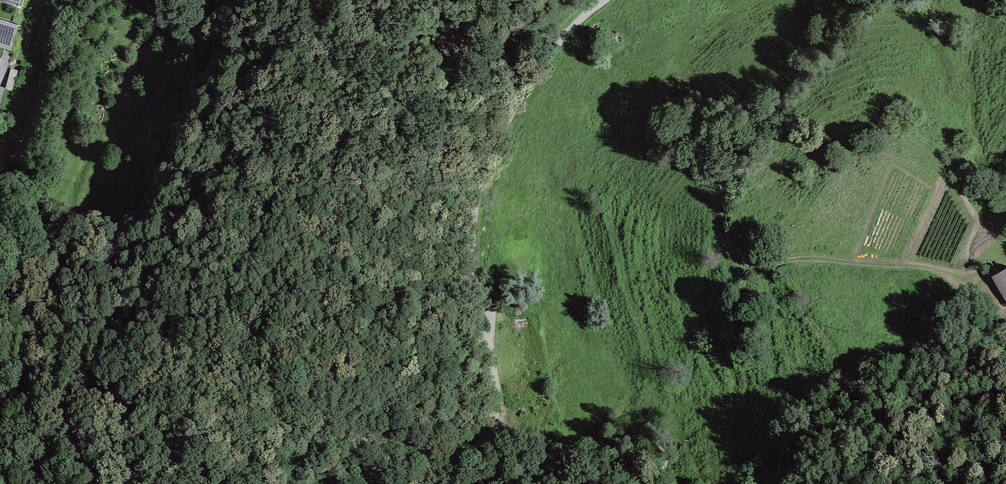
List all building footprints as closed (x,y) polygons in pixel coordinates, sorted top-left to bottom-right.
[(0,20),(0,47),(11,50),(17,26),(0,20)] [(992,277),(1005,301),(1005,270),(992,277)]
